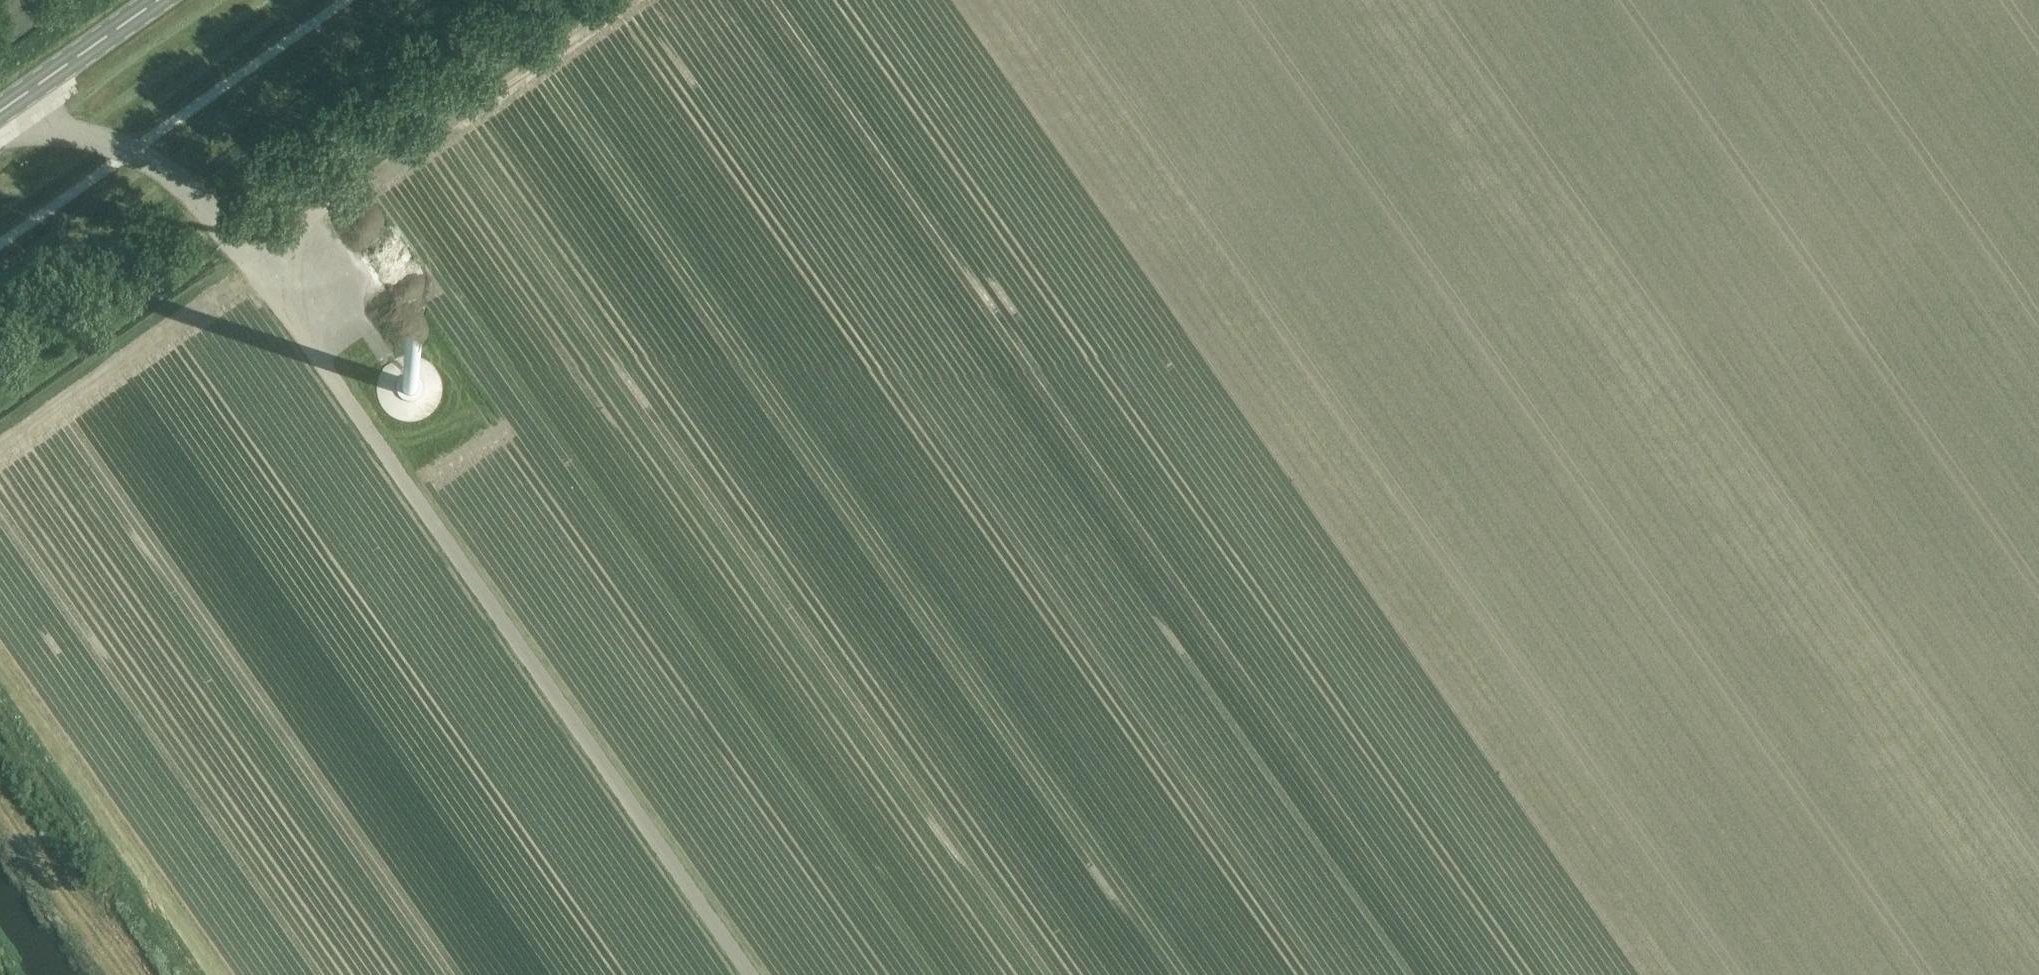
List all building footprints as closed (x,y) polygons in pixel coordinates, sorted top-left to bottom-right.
[(400,387),(400,388),(400,390),(400,392),(401,393),(402,395),(403,396),(404,397),(406,397),(407,398),(409,398),(411,398),(412,397),(414,397),(415,396),(416,394),(417,393),(418,391),(418,390),(418,388),(418,386),(417,385),(416,384),(415,382),(414,381),(412,380),(411,380),(410,380),(408,380),(407,380),(405,381),(404,381),(402,382),(401,384),(401,385),(400,387)]
